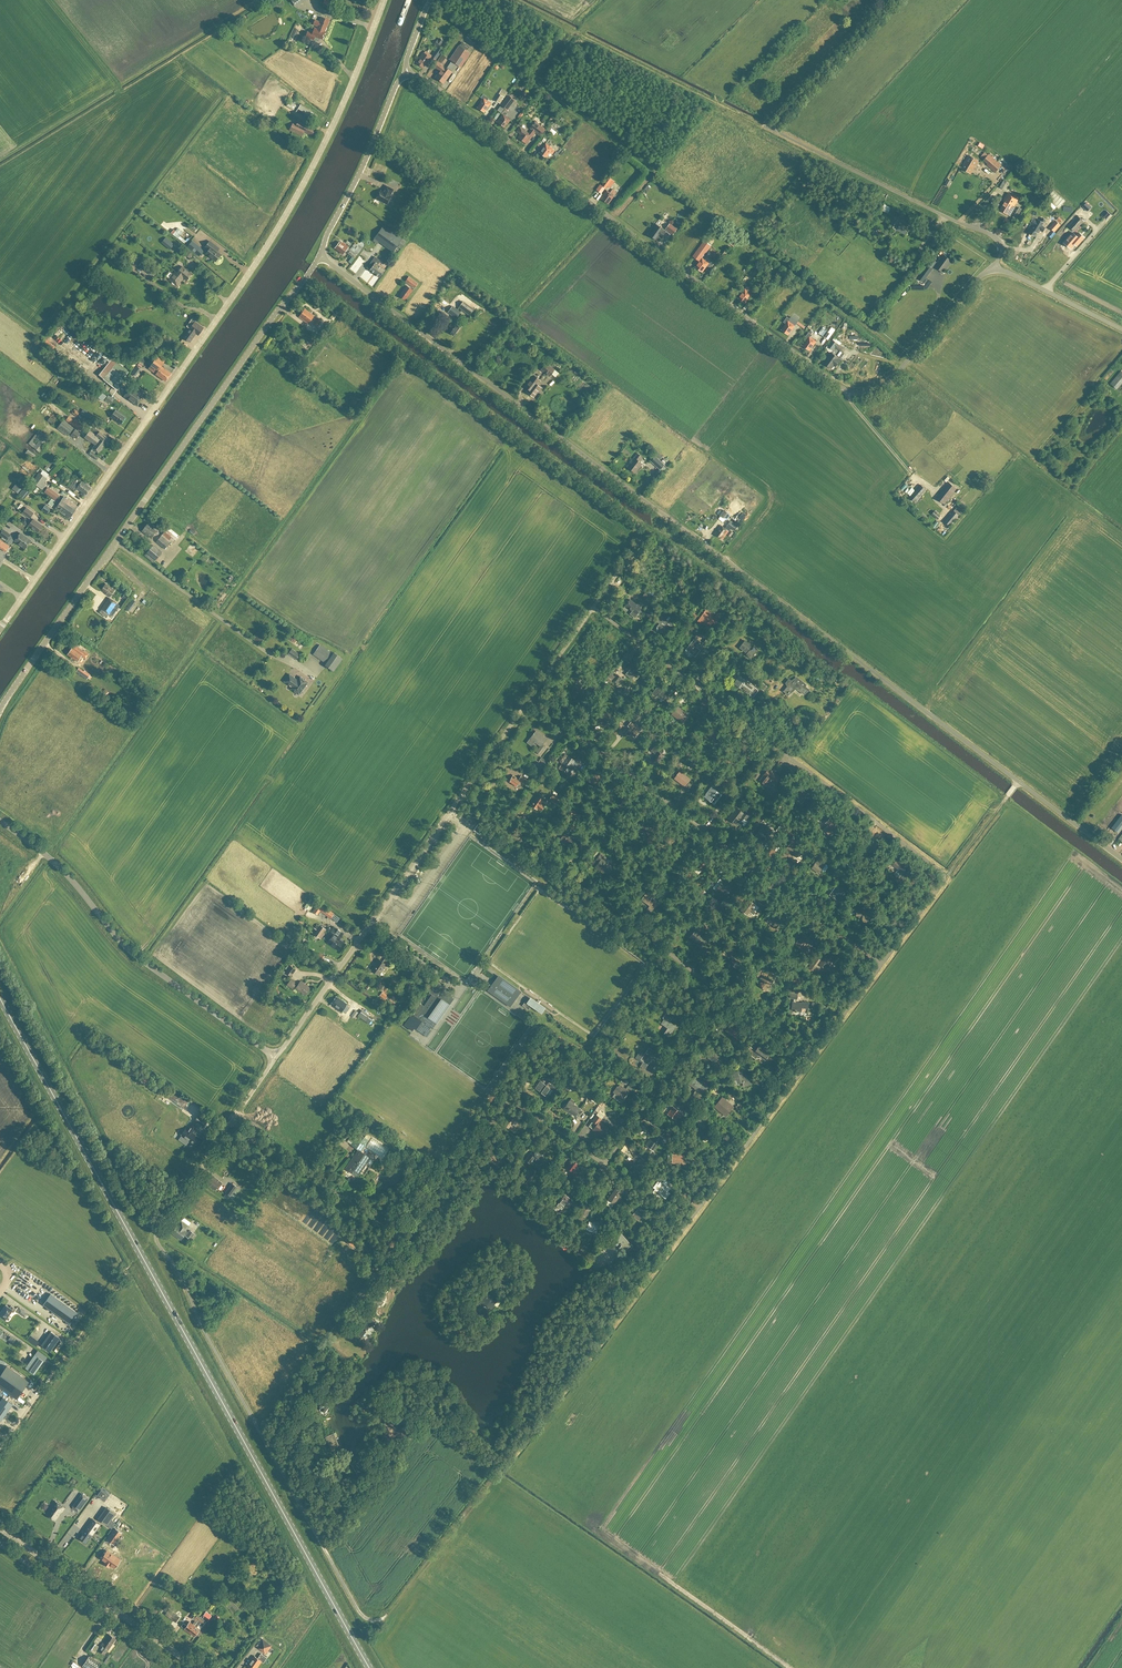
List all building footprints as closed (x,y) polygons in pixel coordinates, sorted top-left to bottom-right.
[(325,32),(329,20),(321,17),(319,22),(315,20),(313,25),(318,26),(317,29),(325,32)] [(322,39),(325,32),(317,29),(315,28),(313,34),(308,32),(306,37),(314,40),(315,36),(322,39)] [(436,41),(434,44),(439,47),(443,41),(439,39),(437,41),(436,41)] [(450,60),(461,67),(470,53),(459,46),(450,60)] [(438,47),(432,56),(436,59),(443,50),(438,47)] [(423,68),(429,60),(431,58),(423,52),(416,62),(423,68)] [(444,66),(443,66),(437,62),(434,66),(440,70),(435,77),(443,83),(452,72),(444,66)] [(500,92),(494,100),(500,104),(506,95),(500,92)] [(477,107),(477,108),(484,113),(491,103),(486,100),(488,98),(483,94),(481,98),(483,99),(477,107)] [(508,95),(497,110),(502,114),(506,108),(507,110),(514,100),(508,95)] [(307,119),(311,112),(300,105),(296,112),(307,119)] [(505,128),(511,120),(503,114),(497,122),(505,128)] [(315,129),(299,120),(297,125),(293,123),(289,130),(302,136),(304,132),(312,136),(315,129)] [(541,136),(545,130),(535,122),(530,128),(532,130),(529,134),(520,127),(517,131),(521,134),(518,138),(525,143),(534,132),(541,136)] [(547,131),(554,135),(560,126),(555,122),(553,125),(552,125),(547,131)] [(538,153),(546,158),(550,152),(552,154),(555,151),(552,149),(553,149),(546,144),(539,153),(538,153)] [(1001,165),(989,154),(984,160),(987,163),(988,163),(987,165),(995,173),(1001,165)] [(971,174),(978,161),(969,156),(961,168),(971,174)] [(608,176),(601,185),(606,188),(612,179),(608,176)] [(1004,180),(1000,187),(1005,190),(1009,183),(1004,180)] [(385,191),(384,192),(381,191),(377,198),(387,204),(391,196),(390,196),(393,189),(387,186),(384,190),(385,191)] [(608,204),(614,196),(610,193),(606,190),(601,199),(608,204)] [(1014,207),(1016,203),(1019,199),(1008,192),(1004,198),(1006,199),(1000,210),(1010,216),(1015,207),(1014,207)] [(1088,211),(1092,207),(1086,202),(1082,207),(1088,211)] [(1019,208),(1013,217),(1016,219),(1022,210),(1019,208)] [(1080,216),(1070,226),(1075,231),(1085,221),(1080,216)] [(1032,229),(1033,230),(1032,232),(1032,233),(1035,234),(1036,234),(1037,232),(1039,233),(1044,223),(1046,220),(1043,218),(1041,221),(1037,219),(1037,220),(1034,218),(1030,224),(1033,225),(1032,229)] [(905,234),(909,227),(904,225),(905,224),(897,220),(893,228),(905,234)] [(1054,232),(1061,225),(1056,221),(1050,228),(1052,230),(1054,232)] [(666,231),(655,223),(652,228),(653,228),(648,234),(657,240),(659,236),(661,237),(666,231)] [(670,223),(666,229),(673,234),(677,229),(670,223)] [(402,238),(384,225),(376,236),(394,249),(402,238)] [(1073,233),(1064,243),(1070,248),(1076,242),(1078,244),(1084,238),(1079,233),(1077,236),(1073,233)] [(940,241),(941,240),(934,236),(929,244),(936,248),(936,247),(938,248),(941,242),(940,241)] [(174,245),(170,241),(166,238),(162,242),(161,243),(170,250),(174,245)] [(219,249),(210,241),(205,247),(209,250),(206,254),(216,261),(221,255),(217,252),(219,249)] [(704,241),(698,250),(704,255),(711,246),(704,241)] [(191,242),(187,247),(196,254),(199,257),(204,251),(200,249),(191,242)] [(353,257),(356,254),(348,248),(349,247),(343,242),(342,243),(340,242),(335,248),(343,254),(346,251),(348,253),(353,257)] [(136,255),(132,261),(137,264),(141,259),(136,255)] [(943,272),(948,266),(952,261),(944,255),(938,263),(935,261),(931,267),(927,265),(918,278),(923,282),(933,269),(935,267),(943,272)] [(380,261),(375,257),(371,262),(374,264),(370,270),(380,277),(385,270),(378,265),(380,261)] [(695,267),(702,273),(703,272),(708,265),(710,267),(714,262),(711,259),(708,263),(702,258),(695,267)] [(150,275),(155,270),(143,261),(139,266),(150,275)] [(183,278),(187,281),(192,274),(189,272),(189,270),(187,269),(186,269),(182,267),(177,273),(183,277),(183,278)] [(183,278),(183,277),(177,273),(175,271),(169,279),(172,282),(172,283),(174,285),(175,284),(177,286),(183,278)] [(414,288),(418,283),(409,276),(405,282),(414,288)] [(407,298),(413,290),(407,285),(401,293),(402,294),(400,296),(404,299),(406,298),(407,298)] [(738,298),(746,304),(746,303),(750,296),(753,298),(756,292),(753,290),(751,293),(745,289),(738,298)] [(474,310),(464,301),(459,307),(470,315),(474,310)] [(456,318),(461,312),(453,306),(448,312),(456,318)] [(309,324),(315,316),(305,309),(299,317),(309,324)] [(781,330),(788,335),(789,335),(788,335),(795,326),(788,321),(790,319),(787,317),(783,322),(786,324),(781,330)] [(199,335),(204,328),(195,322),(196,321),(193,318),(191,321),(194,323),(184,338),(190,342),(194,336),(192,334),(194,331),(199,335)] [(314,324),(318,327),(322,321),(318,318),(314,324)] [(454,336),(460,327),(453,322),(447,330),(454,336)] [(802,346),(810,351),(816,342),(810,337),(811,335),(809,333),(805,338),(807,340),(803,346),(803,345),(802,346)] [(297,343),(305,348),(308,344),(300,339),(297,343)] [(839,345),(833,340),(828,347),(833,350),(835,347),(837,348),(839,345)] [(840,358),(832,352),(824,362),(832,368),(834,365),(836,366),(841,359),(840,358)] [(166,381),(171,373),(161,366),(166,360),(158,354),(148,369),(156,374),(166,381)] [(855,356),(850,365),(854,367),(858,358),(855,356)] [(103,379),(118,390),(127,378),(125,377),(129,372),(117,362),(116,363),(111,360),(99,375),(103,379)] [(546,373),(550,367),(546,364),(541,370),(546,373)] [(554,370),(550,367),(546,373),(550,376),(554,370)] [(1121,371),(1111,384),(1117,389),(1121,383),(1121,372),(1121,371)] [(536,385),(536,384),(540,380),(534,376),(525,387),(529,389),(529,387),(531,387),(532,386),(534,387),(536,384),(536,385)] [(529,389),(527,392),(528,392),(528,394),(530,395),(531,395),(534,397),(541,388),(536,384),(536,385),(536,384),(534,387),(532,386),(531,387),(529,387),(529,389)] [(137,405),(140,400),(143,395),(131,387),(129,389),(126,387),(123,391),(126,393),(125,396),(137,405)] [(103,402),(107,396),(104,394),(105,393),(99,388),(99,390),(96,388),(93,393),(95,394),(94,395),(103,402)] [(121,424),(126,417),(116,410),(111,417),(121,424)] [(56,421),(50,417),(47,421),(53,425),(56,421)] [(80,430),(84,425),(76,418),(71,423),(80,430)] [(68,436),(74,428),(63,420),(57,428),(68,436)] [(89,441),(90,441),(97,430),(93,427),(90,430),(85,427),(82,431),(87,435),(85,438),(89,441)] [(29,444),(40,452),(50,439),(39,430),(29,444)] [(80,434),(75,430),(71,435),(76,439),(80,434)] [(95,445),(96,445),(100,438),(106,443),(109,439),(97,430),(90,441),(95,445)] [(106,443),(100,438),(96,445),(95,445),(93,448),(98,453),(100,450),(101,451),(102,449),(103,448),(102,448),(106,443)] [(33,460),(36,457),(28,451),(25,454),(33,460)] [(637,454),(634,458),(627,467),(635,473),(642,464),(639,461),(642,457),(637,454)] [(655,457),(654,458),(651,462),(660,470),(664,465),(655,457)] [(44,482),(47,478),(38,472),(31,481),(40,487),(43,490),(47,484),(44,482)] [(86,495),(91,488),(82,481),(80,484),(74,481),(70,487),(75,491),(77,488),(86,495)] [(944,504),(957,488),(949,482),(936,497),(944,504)] [(16,483),(12,489),(16,492),(21,486),(16,483)] [(29,484),(19,496),(24,500),(34,488),(29,484)] [(909,497),(915,503),(927,489),(921,485),(909,497)] [(59,503),(73,514),(75,510),(77,507),(72,504),(71,507),(69,505),(70,503),(63,498),(59,503)] [(73,514),(59,503),(55,509),(62,514),(64,512),(67,514),(66,516),(69,518),(70,516),(71,517),(73,514)] [(47,514),(51,509),(46,505),(42,510),(47,514)] [(30,519),(34,513),(26,508),(22,513),(30,519)] [(937,519),(941,516),(935,511),(931,514),(937,519)] [(949,526),(959,515),(954,511),(944,522),(949,526)] [(38,532),(42,526),(33,519),(29,525),(38,532)] [(714,534),(722,540),(731,529),(734,531),(737,527),(730,522),(725,528),(721,525),(714,534)] [(152,538),(158,530),(149,523),(142,531),(152,538)] [(174,544),(180,536),(169,527),(162,534),(174,544)] [(3,529),(0,533),(0,534),(7,540),(11,535),(3,529)] [(31,541),(20,533),(15,541),(25,548),(31,541)] [(165,549),(171,542),(162,535),(156,542),(165,549)] [(156,560),(162,552),(153,545),(147,553),(156,560)] [(110,596),(115,590),(106,584),(102,590),(110,596)] [(653,597),(645,591),(641,598),(648,604),(653,597)] [(109,614),(117,603),(109,598),(102,609),(109,614)] [(126,607),(132,612),(139,603),(133,598),(126,607)] [(643,605),(639,602),(637,605),(630,600),(625,606),(632,611),(630,614),(634,617),(636,614),(637,614),(641,608),(643,605)] [(714,624),(717,619),(721,615),(718,612),(714,617),(707,611),(699,621),(702,623),(704,620),(709,624),(711,622),(714,624)] [(669,621),(666,619),(668,616),(664,612),(661,615),(664,618),(657,628),(658,629),(666,635),(672,628),(667,624),(669,621)] [(258,643),(267,629),(262,625),(252,639),(258,643)] [(695,657),(700,650),(696,647),(701,641),(695,637),(685,650),(686,651),(687,651),(695,657)] [(751,646),(745,641),(740,647),(746,652),(748,653),(746,655),(751,658),(758,649),(754,646),(752,648),(750,646),(751,646)] [(86,658),(89,653),(85,651),(76,645),(73,649),(72,648),(68,655),(77,661),(78,662),(82,655),(86,658)] [(334,671),(343,658),(334,652),(333,653),(321,645),(314,655),(326,663),(325,665),(334,671)] [(288,653),(297,660),(301,654),(292,648),(288,653)] [(632,679),(634,675),(639,670),(631,663),(626,669),(628,671),(626,674),(632,679)] [(87,680),(91,674),(85,670),(81,675),(87,680)] [(292,687),(297,680),(289,674),(284,681),(292,687)] [(621,678),(617,675),(613,680),(617,683),(621,678)] [(297,680),(292,687),(291,689),(299,695),(308,682),(300,676),(297,680)] [(754,688),(740,678),(735,684),(740,688),(742,686),(751,693),(754,688)] [(805,695),(808,691),(804,688),(806,685),(796,678),(793,683),(791,682),(783,692),(783,691),(783,692),(788,695),(794,686),(805,694),(805,695)] [(577,698),(584,689),(577,685),(571,693),(577,698)] [(665,694),(664,689),(661,687),(656,687),(654,691),(654,695),(658,698),(662,697),(663,696),(668,700),(672,695),(669,693),(667,696),(665,694)] [(687,715),(677,708),(672,715),(680,721),(683,718),(685,719),(687,715)] [(597,716),(596,715),(594,717),(604,726),(610,719),(601,711),(597,716)] [(637,721),(634,719),(628,726),(630,728),(626,733),(629,736),(631,733),(635,737),(642,729),(635,723),(637,721)] [(718,739),(722,743),(718,747),(721,749),(729,740),(724,736),(722,738),(720,736),(720,735),(720,731),(716,728),(712,729),(709,733),(710,737),(713,739),(718,739)] [(545,747),(542,745),(547,739),(536,731),(534,733),(533,733),(534,734),(530,738),(541,746),(537,752),(540,754),(545,747)] [(651,760),(656,764),(663,756),(661,754),(664,751),(656,744),(651,751),(655,755),(651,760)] [(752,755),(752,753),(749,751),(748,752),(740,747),(736,753),(743,758),(744,756),(746,758),(749,753),(752,755)] [(543,760),(550,753),(547,750),(540,758),(543,760)] [(562,763),(561,764),(559,768),(561,770),(570,776),(573,771),(570,769),(569,768),(574,761),(565,754),(564,756),(560,761),(562,763)] [(661,759),(656,765),(662,769),(665,765),(661,763),(663,760),(661,759)] [(765,775),(761,780),(766,784),(770,779),(775,783),(780,777),(769,768),(764,775),(765,775)] [(690,780),(680,772),(675,778),(685,786),(690,780)] [(600,776),(596,773),(591,779),(590,778),(588,780),(594,785),(593,786),(596,788),(602,781),(598,779),(600,776)] [(521,781),(525,785),(528,781),(521,776),(519,779),(513,775),(509,781),(517,786),(521,781)] [(714,804),(722,794),(712,787),(706,795),(705,795),(705,796),(714,804)] [(804,801),(809,794),(804,790),(805,790),(802,788),(799,792),(797,790),(793,795),(796,797),(797,795),(804,801)] [(543,809),(545,806),(541,803),(545,798),(539,794),(531,805),(537,809),(539,806),(543,809)] [(618,807),(621,809),(626,802),(619,798),(614,804),(617,807),(618,807)] [(729,819),(735,824),(742,816),(746,819),(750,814),(745,811),(744,813),(737,808),(729,819)] [(1112,827),(1118,832),(1121,827),(1121,814),(1112,827)] [(832,835),(840,827),(831,818),(826,823),(829,825),(825,829),(832,835)] [(646,836),(653,827),(644,821),(637,830),(646,836)] [(766,837),(772,830),(765,824),(758,834),(763,839),(765,836),(766,837)] [(574,839),(565,832),(560,839),(569,845),(574,839)] [(865,842),(864,843),(870,847),(868,849),(872,852),(878,844),(876,842),(877,840),(870,835),(866,841),(865,842)] [(784,852),(791,858),(797,849),(794,847),(792,850),(787,847),(784,852)] [(815,848),(807,857),(811,860),(816,854),(819,850),(815,848)] [(609,874),(614,867),(606,861),(608,858),(602,853),(597,859),(600,861),(597,867),(605,873),(606,871),(609,874)] [(819,873),(821,871),(826,864),(818,858),(811,868),(819,873)] [(701,859),(696,867),(701,871),(707,863),(701,859)] [(896,860),(893,865),(899,870),(896,873),(900,876),(906,868),(896,860)] [(725,897),(732,888),(724,882),(721,886),(719,885),(716,890),(725,897)] [(838,902),(845,892),(838,887),(836,890),(833,888),(828,895),(838,902)] [(653,910),(659,903),(655,900),(653,902),(648,898),(651,894),(648,892),(642,899),(650,906),(649,907),(653,910)] [(758,915),(761,911),(758,909),(756,912),(752,908),(756,902),(753,900),(752,902),(749,900),(741,910),(747,915),(749,912),(754,915),(755,913),(758,915)] [(331,918),(334,914),(319,903),(313,911),(317,914),(320,910),(331,918)] [(869,919),(870,919),(870,911),(864,911),(864,912),(857,912),(857,916),(864,916),(864,919),(864,920),(865,920),(865,921),(866,921),(867,921),(868,921),(869,921),(869,920),(869,919)] [(778,927),(785,919),(778,914),(774,919),(771,916),(767,920),(777,928),(776,928),(777,929),(779,927),(778,927)] [(320,926),(314,934),(319,938),(325,929),(320,926)] [(338,950),(343,942),(340,940),(344,935),(334,928),(329,936),(331,938),(327,943),(338,950)] [(693,939),(692,941),(700,947),(704,942),(707,944),(711,938),(705,934),(703,937),(695,930),(694,932),(694,931),(693,932),(694,932),(690,937),(693,939)] [(802,950),(810,938),(804,933),(795,945),(802,950)] [(737,947),(731,943),(726,949),(729,952),(727,956),(729,958),(730,957),(732,959),(726,967),(734,973),(739,967),(735,963),(737,960),(731,956),(737,947)] [(831,960),(835,955),(837,952),(834,950),(832,953),(830,952),(821,964),(826,968),(828,965),(830,966),(833,961),(831,960)] [(389,967),(393,961),(386,957),(382,962),(378,959),(375,963),(376,963),(371,969),(379,975),(386,965),(389,967)] [(814,970),(822,959),(819,957),(811,968),(814,970)] [(290,965),(285,972),(291,977),(296,970),(290,965)] [(763,971),(760,968),(754,976),(757,978),(763,971)] [(769,980),(762,975),(759,980),(762,982),(759,985),(765,990),(772,981),(770,979),(769,980)] [(497,977),(487,991),(510,1007),(520,993),(497,977)] [(305,995),(311,988),(301,981),(298,984),(291,979),(287,984),(293,988),(294,986),(296,988),(295,988),(305,995)] [(416,1029),(425,1036),(427,1037),(431,1031),(429,1029),(430,1027),(432,1029),(437,1023),(433,1020),(446,1002),(450,1004),(454,998),(444,991),(445,989),(444,989),(444,987),(436,981),(429,992),(432,994),(437,987),(443,991),(439,997),(443,999),(431,1016),(425,1012),(420,1019),(422,1021),(424,1023),(423,1025),(420,1023),(416,1029)] [(437,987),(432,994),(424,1006),(420,1002),(412,1013),(405,1024),(413,1030),(414,1028),(416,1029),(420,1023),(423,1025),(424,1023),(422,1021),(420,1019),(425,1012),(431,1016),(443,999),(439,997),(443,991),(437,987)] [(808,1008),(809,1003),(802,1002),(802,1003),(796,1002),(797,999),(798,995),(791,994),(790,998),(795,998),(794,1002),(793,1002),(792,1010),(796,1011),(795,1011),(797,1012),(797,1011),(801,1011),(802,1007),(808,1008)] [(347,1019),(352,1012),(345,1007),(347,1004),(337,997),(332,1005),(341,1012),(343,1010),(345,1012),(342,1016),(347,1019)] [(522,1005),(528,1010),(531,1006),(541,1014),(545,1008),(530,997),(527,1002),(526,1001),(522,1005)] [(284,1020),(289,1013),(284,1010),(282,1009),(282,1008),(278,1005),(273,1012),(275,1013),(271,1019),(278,1023),(282,1018),(284,1020)] [(362,1010),(358,1016),(369,1024),(374,1018),(362,1010)] [(676,1027),(664,1019),(661,1023),(668,1028),(664,1033),(669,1036),(676,1027)] [(731,1024),(726,1031),(734,1036),(732,1039),(736,1042),(739,1039),(735,1037),(740,1030),(731,1024)] [(770,1054),(759,1046),(754,1052),(752,1050),(749,1055),(756,1059),(758,1055),(766,1060),(770,1054)] [(647,1065),(649,1063),(653,1057),(656,1053),(652,1050),(649,1048),(644,1055),(640,1060),(643,1062),(647,1065)] [(721,1062),(726,1055),(723,1053),(721,1055),(714,1050),(708,1057),(716,1063),(718,1059),(721,1062)] [(620,1063),(623,1059),(618,1055),(615,1059),(620,1063)] [(738,1063),(746,1070),(750,1065),(742,1058),(738,1063)] [(742,1071),(733,1073),(735,1079),(738,1078),(739,1082),(743,1081),(743,1082),(744,1082),(745,1085),(751,1084),(749,1076),(743,1077),(742,1071)] [(709,1086),(704,1083),(695,1077),(690,1084),(696,1088),(696,1089),(703,1094),(709,1086)] [(547,1086),(540,1081),(535,1088),(545,1095),(550,1089),(553,1091),(556,1088),(549,1083),(547,1086)] [(625,1099),(623,1098),(629,1090),(623,1086),(623,1087),(621,1085),(619,1088),(618,1087),(615,1091),(616,1092),(615,1093),(618,1094),(616,1097),(623,1102),(625,1099)] [(768,1090),(763,1087),(759,1092),(764,1095),(768,1090)] [(172,1100),(175,1102),(180,1095),(176,1092),(175,1094),(166,1088),(162,1094),(172,1100)] [(704,1098),(695,1091),(690,1098),(700,1105),(704,1098)] [(726,1115),(733,1107),(723,1098),(715,1106),(726,1115)] [(578,1117),(582,1111),(573,1105),(575,1102),(571,1099),(569,1102),(564,1109),(571,1113),(572,1113),(578,1117)] [(673,1107),(668,1114),(672,1117),(671,1117),(672,1118),(675,1120),(678,1116),(681,1118),(683,1114),(673,1107)] [(593,1130),(596,1132),(602,1136),(608,1128),(599,1121),(601,1119),(597,1115),(593,1121),(597,1124),(593,1130)] [(198,1116),(195,1120),(204,1127),(207,1122),(198,1116)] [(704,1128),(708,1127),(705,1121),(709,1119),(708,1116),(703,1118),(697,1120),(700,1127),(697,1129),(702,1139),(708,1136),(704,1128)] [(522,1123),(514,1117),(511,1121),(508,1119),(504,1125),(508,1128),(512,1124),(518,1129),(520,1126),(521,1126),(520,1125),(522,1123)] [(203,1140),(192,1133),(196,1128),(192,1125),(188,1130),(186,1128),(181,1136),(179,1140),(186,1145),(188,1142),(198,1148),(203,1140)] [(663,1137),(655,1132),(646,1146),(653,1151),(663,1137)] [(365,1148),(369,1141),(359,1134),(353,1142),(361,1148),(363,1146),(365,1148)] [(359,1173),(369,1158),(358,1150),(346,1168),(352,1172),(354,1169),(359,1173)] [(495,1166),(498,1163),(502,1159),(494,1151),(487,1158),(495,1166)] [(547,1160),(536,1151),(534,1155),(531,1153),(526,1160),(531,1164),(534,1160),(542,1166),(547,1160)] [(678,1164),(679,1162),(685,1162),(685,1156),(673,1154),(672,1163),(678,1164)] [(643,1158),(640,1162),(638,1165),(634,1163),(630,1169),(636,1174),(641,1168),(642,1169),(645,1165),(646,1166),(649,1163),(643,1158)] [(579,1164),(573,1160),(567,1168),(573,1172),(573,1176),(577,1175),(576,1168),(579,1164)] [(407,1165),(401,1168),(405,1175),(410,1172),(407,1165)] [(527,1185),(536,1172),(531,1169),(528,1174),(523,1171),(520,1175),(525,1178),(522,1181),(527,1185)] [(562,1170),(559,1175),(564,1179),(568,1174),(562,1170)] [(658,1174),(656,1177),(661,1181),(660,1182),(658,1181),(654,1187),(656,1188),(653,1192),(659,1196),(660,1194),(666,1198),(670,1193),(667,1191),(670,1188),(668,1186),(663,1182),(665,1179),(658,1174)] [(206,1184),(215,1190),(216,1189),(218,1190),(223,1183),(220,1181),(219,1182),(211,1176),(206,1184)] [(237,1187),(232,1184),(226,1193),(231,1196),(237,1187)] [(611,1207),(622,1191),(616,1187),(605,1203),(611,1207)] [(565,1193),(557,1204),(556,1203),(553,1207),(559,1212),(570,1197),(565,1193)] [(639,1219),(645,1211),(639,1207),(633,1215),(639,1219)] [(177,1225),(172,1233),(181,1239),(186,1232),(185,1231),(189,1226),(181,1221),(179,1224),(180,1224),(178,1227),(177,1225)] [(597,1232),(600,1224),(590,1221),(588,1229),(597,1232)] [(191,1240),(195,1234),(190,1230),(186,1236),(191,1240)] [(614,1240),(614,1241),(617,1245),(619,1242),(620,1244),(621,1245),(621,1244),(622,1246),(620,1247),(620,1248),(623,1252),(630,1245),(621,1234),(614,1240)] [(354,1247),(358,1242),(348,1235),(344,1240),(354,1247)] [(15,1266),(11,1270),(17,1275),(21,1271),(15,1266)] [(375,1296),(373,1299),(374,1301),(374,1307),(377,1307),(377,1305),(381,1305),(384,1302),(383,1300),(386,1298),(388,1295),(386,1289),(375,1293),(375,1296)] [(491,1309),(498,1298),(490,1292),(486,1297),(485,1296),(482,1302),(491,1309)] [(78,1313),(51,1294),(43,1305),(70,1324),(78,1313)] [(6,1305),(0,1313),(0,1316),(5,1320),(11,1311),(13,1313),(16,1309),(11,1306),(10,1308),(6,1305)] [(371,1327),(375,1321),(363,1313),(359,1319),(362,1321),(354,1331),(362,1337),(370,1326),(371,1327)] [(60,1338),(51,1332),(41,1345),(50,1352),(60,1338)] [(44,1361),(35,1354),(25,1368),(34,1374),(44,1361)] [(17,1399),(29,1382),(7,1366),(0,1376),(0,1387),(17,1399)] [(13,1404),(3,1397),(0,1401),(0,1421),(1,1421),(13,1404)] [(360,1398),(360,1397),(356,1401),(357,1402),(360,1405),(359,1406),(364,1410),(365,1408),(371,1414),(375,1410),(370,1406),(363,1400),(360,1398)] [(321,1408),(319,1410),(322,1412),(324,1410),(326,1411),(329,1408),(327,1407),(329,1405),(328,1404),(329,1402),(327,1400),(326,1401),(326,1400),(325,1401),(323,1400),(319,1406),(320,1406),(320,1407),(321,1408)] [(397,1418),(382,1440),(386,1442),(400,1420),(397,1418)] [(341,1445),(334,1433),(326,1438),(330,1445),(327,1447),(330,1451),(333,1450),(341,1445)] [(364,1459),(352,1466),(356,1473),(368,1466),(364,1459)] [(100,1489),(96,1495),(98,1496),(97,1497),(101,1500),(102,1499),(104,1501),(109,1495),(100,1489)] [(55,1501),(52,1506),(53,1506),(52,1508),(51,1508),(46,1514),(55,1521),(59,1514),(60,1512),(61,1513),(65,1508),(57,1502),(55,1501)] [(78,1512),(82,1507),(76,1502),(72,1508),(78,1512)] [(107,1508),(99,1519),(108,1525),(116,1513),(107,1508)] [(90,1539),(100,1525),(92,1519),(82,1533),(83,1533),(80,1538),(86,1543),(90,1538),(90,1539)] [(114,1544),(119,1537),(121,1533),(115,1529),(107,1539),(111,1542),(114,1544)] [(105,1561),(104,1562),(108,1565),(108,1564),(113,1567),(119,1560),(106,1550),(100,1558),(105,1561)] [(228,1589),(226,1592),(229,1595),(236,1588),(233,1586),(229,1590),(228,1589)] [(173,1610),(168,1615),(179,1623),(183,1618),(173,1610)] [(201,1617),(189,1632),(194,1636),(200,1629),(197,1627),(199,1624),(202,1626),(204,1624),(204,1625),(206,1622),(206,1621),(207,1620),(208,1621),(212,1616),(206,1611),(203,1615),(204,1616),(204,1617),(202,1616),(201,1617)] [(184,1628),(189,1632),(201,1617),(194,1612),(190,1617),(195,1620),(193,1624),(190,1621),(187,1625),(184,1623),(181,1626),(185,1628),(184,1628)] [(116,1639),(109,1634),(99,1648),(98,1650),(105,1655),(116,1639)] [(266,1654),(272,1645),(263,1639),(257,1647),(266,1654)] [(267,1658),(261,1653),(258,1658),(254,1655),(247,1665),(251,1667),(257,1667),(262,1661),(263,1663),(267,1658)] [(89,1656),(83,1665),(86,1667),(100,1667),(98,1667),(100,1664),(89,1656)]
